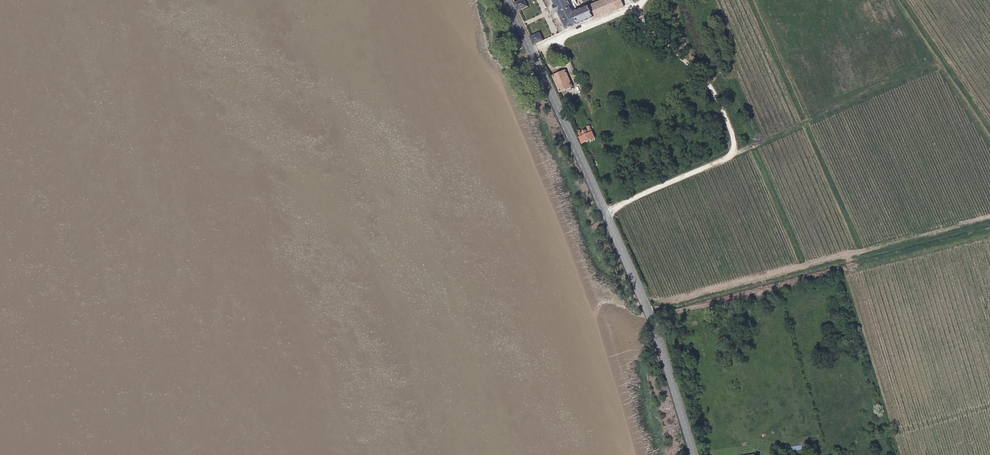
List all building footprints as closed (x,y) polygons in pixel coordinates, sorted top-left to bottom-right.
[(518,10),(527,6),(524,0),(520,0),(514,2),(518,10)] [(621,0),(603,0),(573,12),(568,0),(552,0),(566,29),(594,17),(594,19),(624,6),(621,0)] [(530,36),(534,45),(543,40),(539,32),(530,36)] [(560,91),(573,85),(566,71),(554,77),(560,91)] [(583,143),(595,137),(592,131),(580,137),(583,143)] [(669,331),(666,321),(660,323),(664,333),(669,331)]
